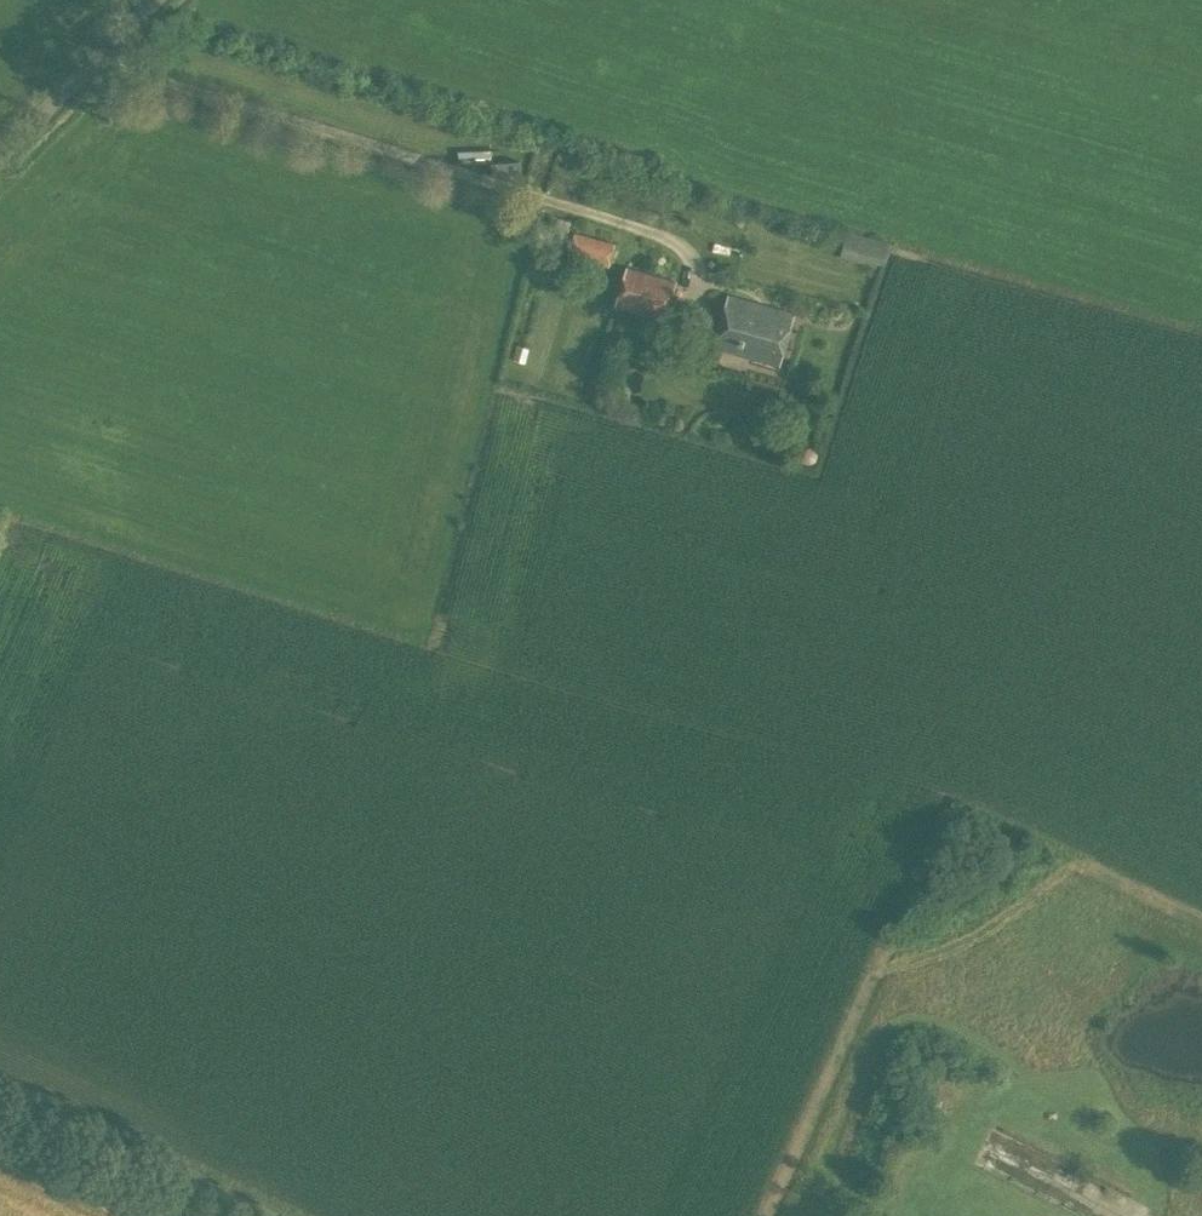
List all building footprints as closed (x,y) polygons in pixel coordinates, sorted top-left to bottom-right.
[(569,147),(558,156),(568,169),(579,160),(569,147)] [(586,260),(609,267),(616,243),(574,232),(567,261),(585,265),(586,260)] [(627,265),(614,308),(666,322),(677,281),(627,265)] [(729,296),(714,346),(780,364),(794,315),(729,296)] [(801,461),(808,462),(813,459),(814,454),(811,448),(806,447),(800,450),(798,456),(801,461)]
